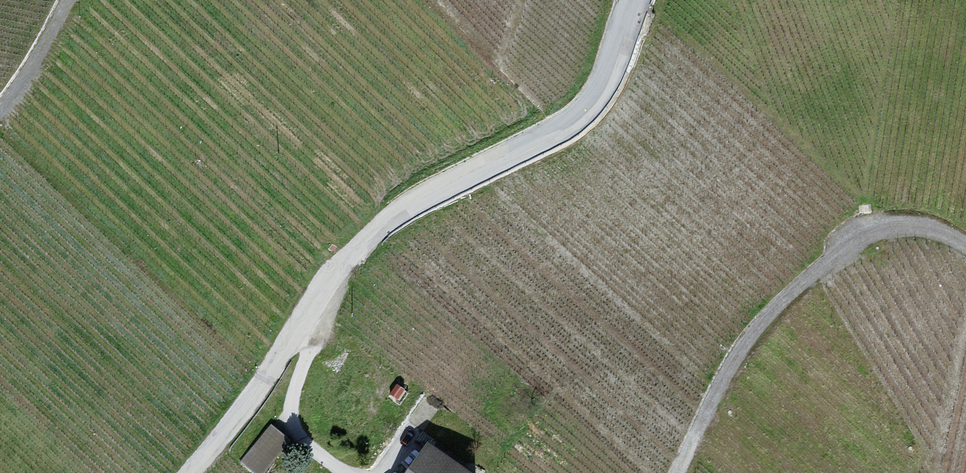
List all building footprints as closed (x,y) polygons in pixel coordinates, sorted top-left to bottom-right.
[(262,472),(292,436),(274,422),(244,458),(262,472)] [(421,449),(404,472),(455,472),(421,449)]
